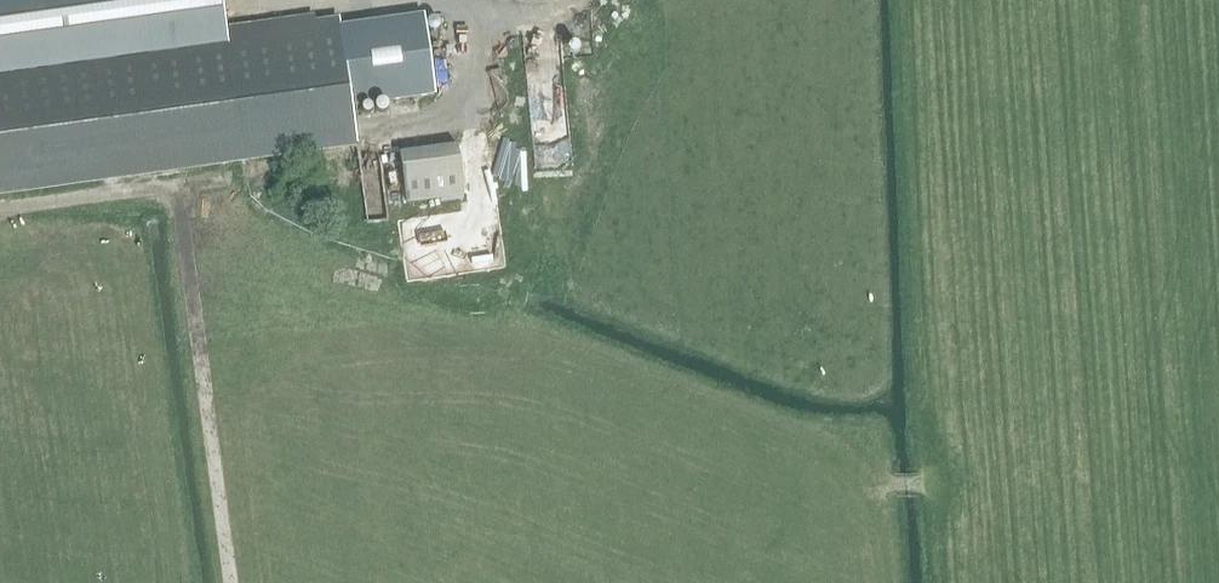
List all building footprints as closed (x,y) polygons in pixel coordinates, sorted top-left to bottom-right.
[(354,142),(349,106),(433,94),(422,17),(338,29),(337,23),(225,37),(220,0),(0,0),(0,186),(354,142)] [(456,145),(398,153),(405,203),(462,196),(456,145)] [(505,274),(497,212),(397,225),(405,287),(505,274)]
